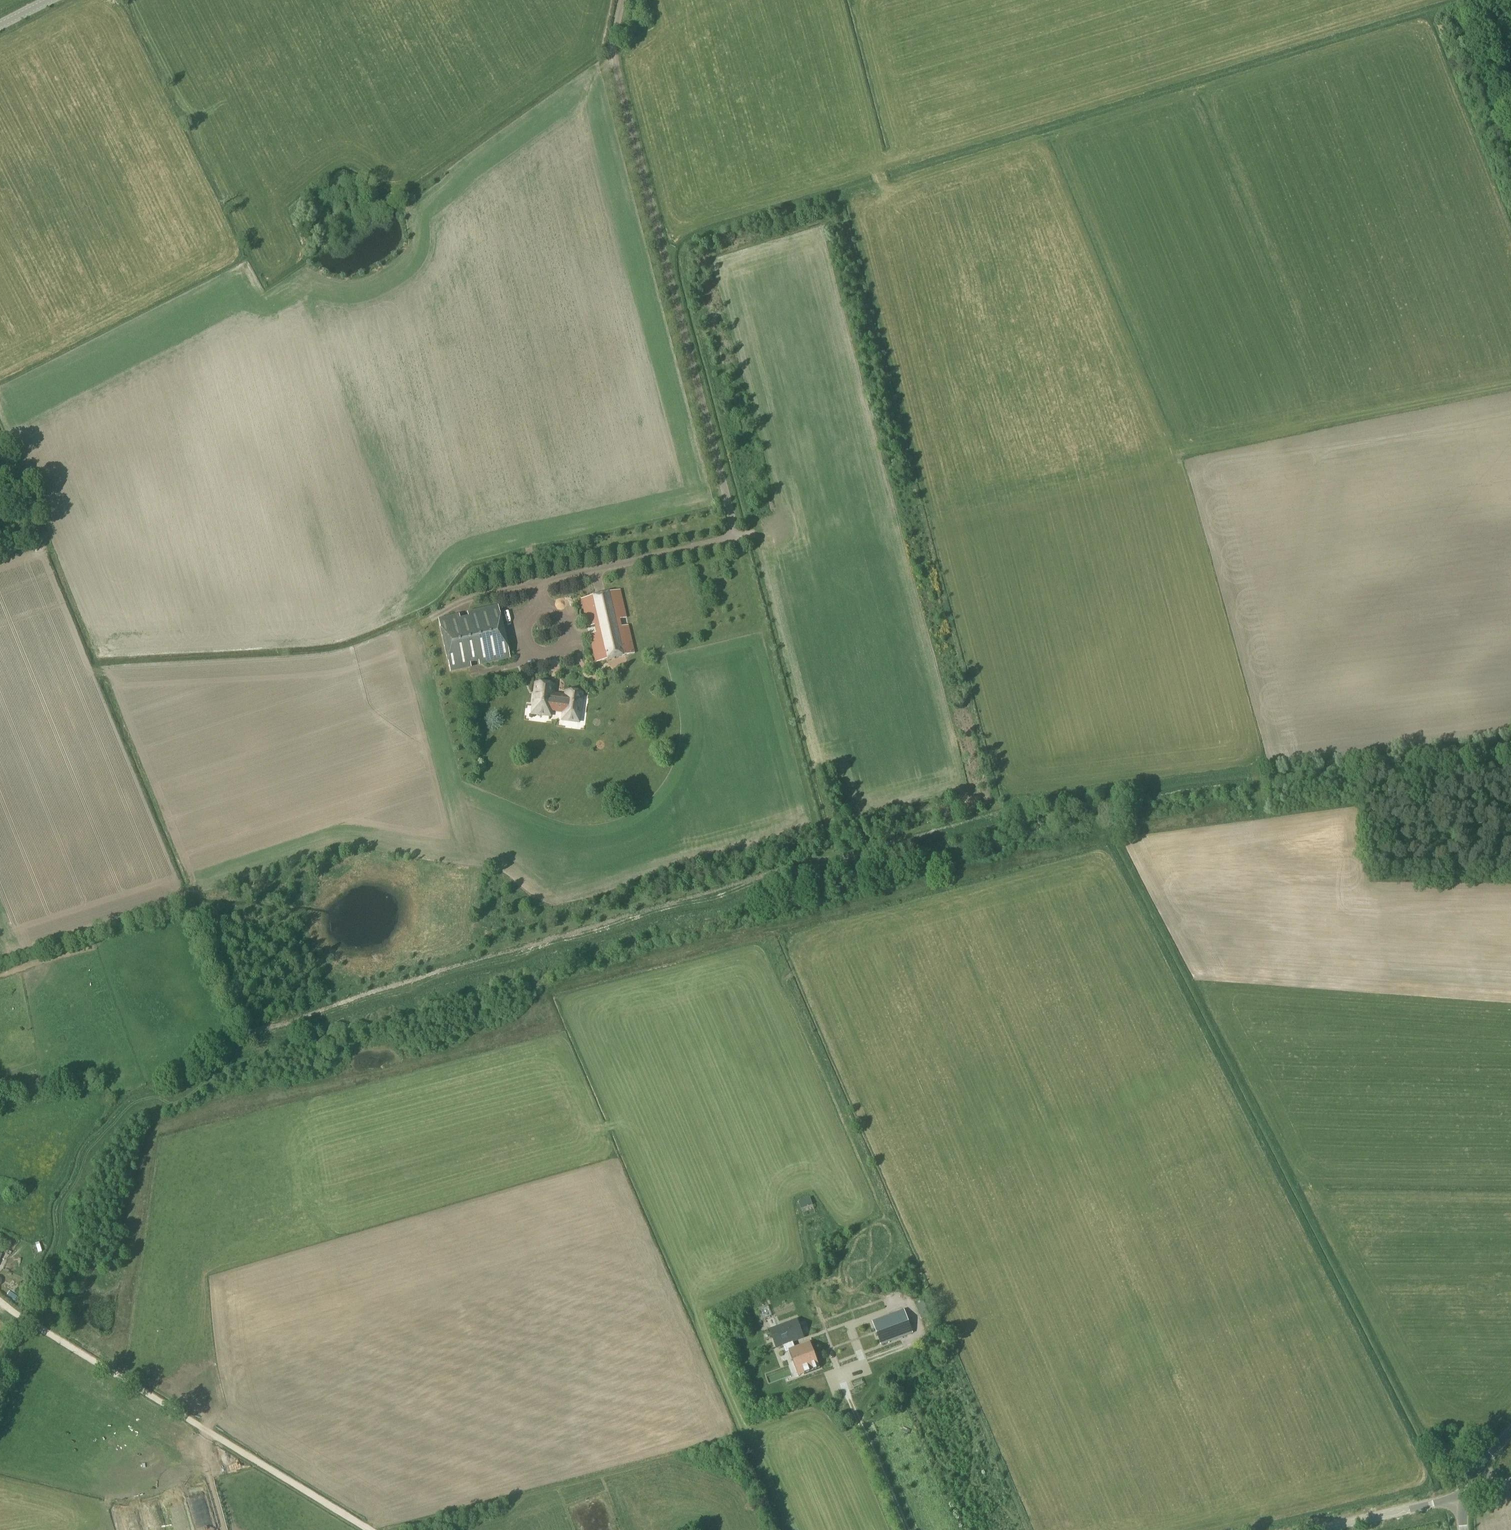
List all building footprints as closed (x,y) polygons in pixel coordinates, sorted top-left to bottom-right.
[(582,600),(596,663),(634,654),(620,591),(582,600)] [(478,661),(478,664),(508,657),(497,608),(467,615),(468,619),(460,620),(459,617),(438,622),(449,671),(471,666),(470,663),(478,661)] [(532,714),(553,716),(554,712),(564,713),(563,721),(581,723),(584,693),(566,692),(565,695),(555,694),(556,686),(536,684),(532,714)] [(871,1322),(876,1336),(880,1347),(913,1334),(904,1309),(871,1322)] [(800,1321),(773,1331),(779,1348),(806,1338),(800,1321)] [(804,1375),(818,1369),(811,1352),(813,1351),(810,1342),(793,1348),(788,1350),(789,1351),(792,1361),(798,1359),(804,1375)] [(849,1371),(852,1381),(873,1374),(870,1365),(849,1371)] [(1435,1441),(1440,1451),(1446,1448),(1441,1438),(1435,1441)] [(1474,1486),(1482,1489),(1484,1482),(1476,1480),(1474,1486)]
